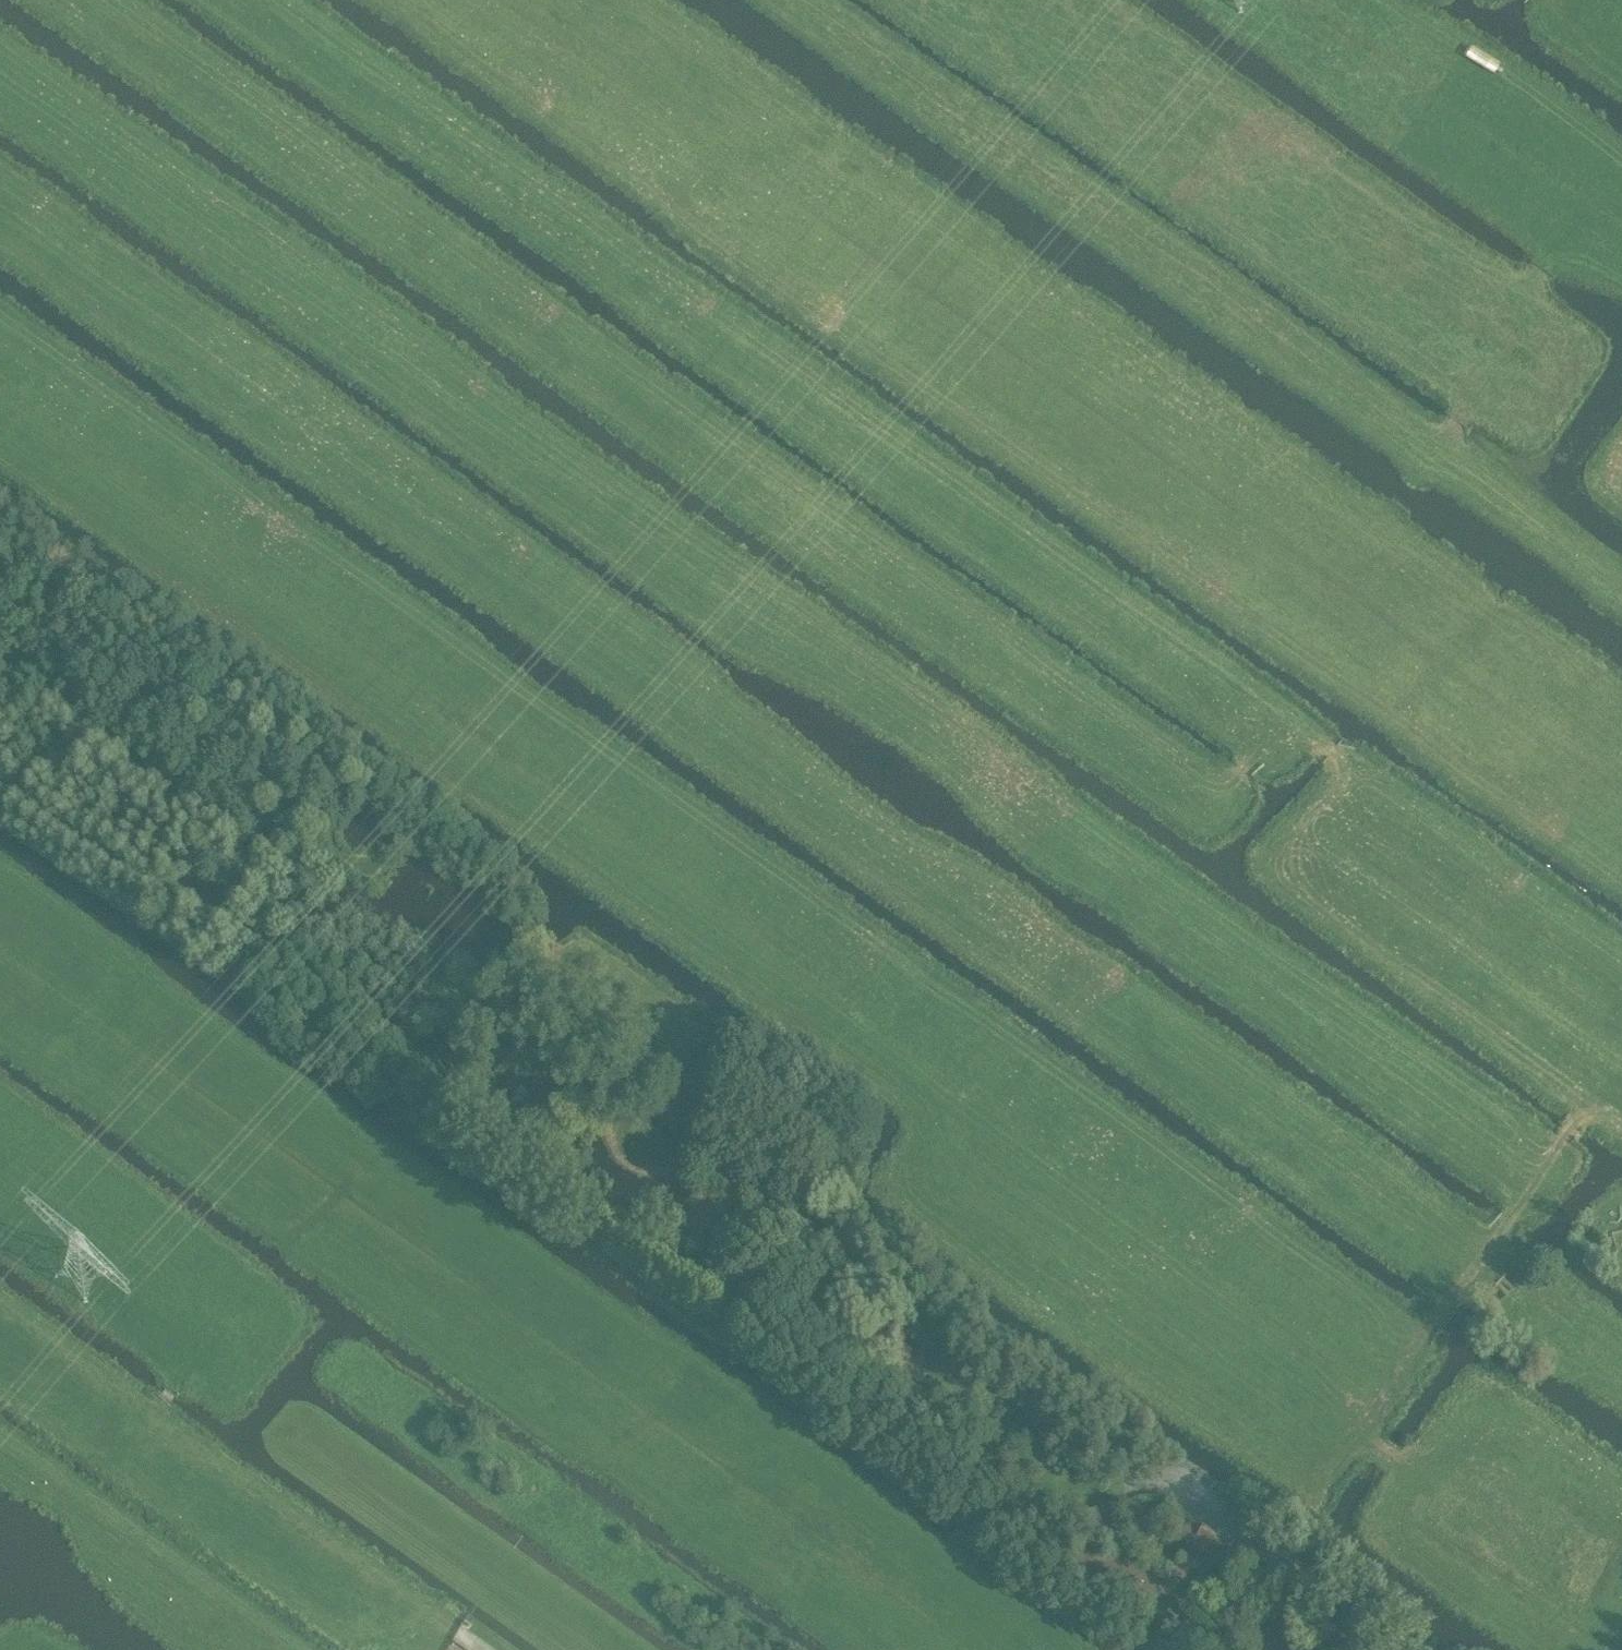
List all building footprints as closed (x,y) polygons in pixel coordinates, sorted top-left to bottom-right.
[(1166,1649),(1195,1649),(1200,1644),(1182,1630),(1166,1649)]
